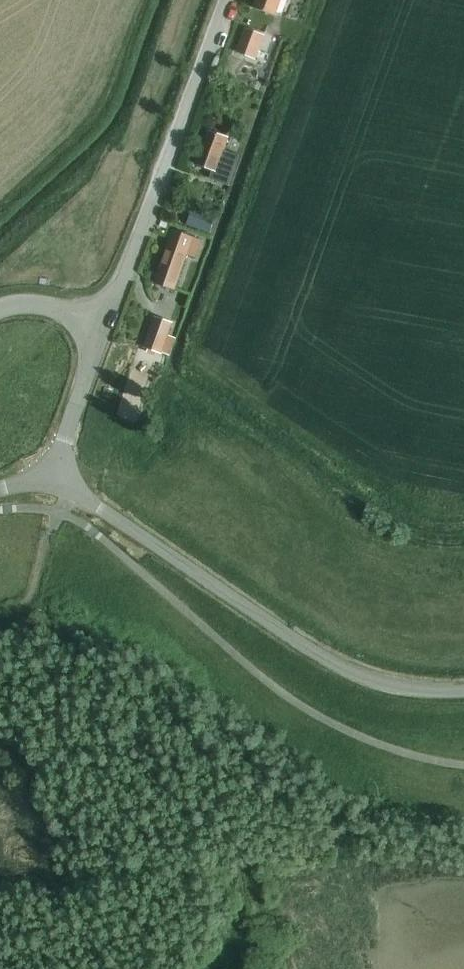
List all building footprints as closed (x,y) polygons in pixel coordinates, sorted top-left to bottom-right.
[(253,8),(275,15),(280,0),(256,0),(253,8)] [(272,24),(250,16),(243,36),(265,44),(272,24)] [(207,129),(196,161),(212,167),(209,177),(227,184),(228,184),(239,154),(237,153),(224,148),(228,137),(210,130),(207,129)] [(173,207),(181,210),(185,198),(177,195),(173,207)] [(216,214),(192,206),(186,224),(209,232),(216,214)] [(174,288),(186,253),(195,257),(201,240),(173,230),(168,242),(154,282),(174,288)] [(144,345),(162,351),(169,354),(176,336),(168,334),(172,322),(154,316),(144,345)] [(104,387),(102,394),(109,397),(112,389),(104,387)]
